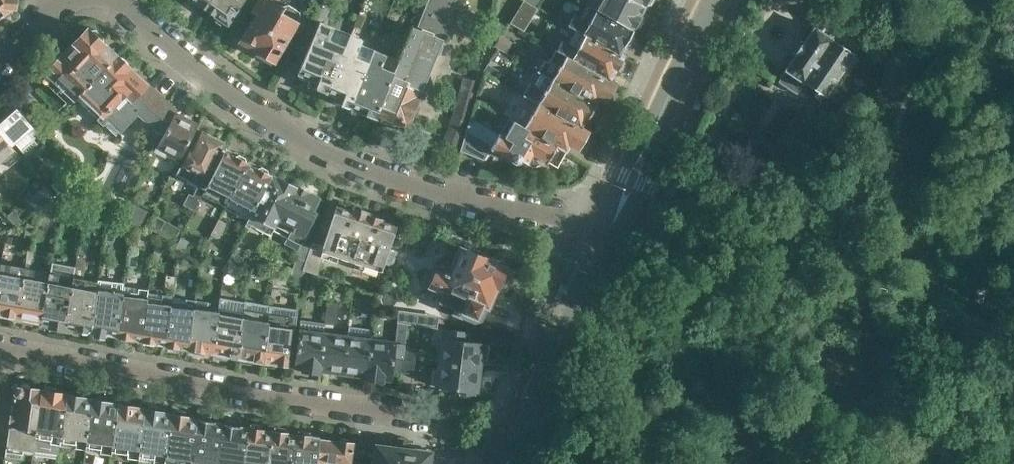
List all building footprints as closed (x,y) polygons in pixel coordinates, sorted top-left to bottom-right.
[(12,7),(15,7),(16,0),(0,0),(0,16),(12,7)] [(187,1),(193,6),(198,5),(205,9),(211,0),(187,0),(187,1)] [(205,9),(213,15),(215,21),(221,25),(228,25),(232,18),(233,19),(238,11),(237,10),(244,0),(211,0),(205,9)] [(247,25),(249,26),(245,33),(251,37),(247,44),(258,51),(256,53),(271,62),(273,59),(275,60),(280,52),(282,53),(300,22),(298,20),(301,15),(299,11),(289,4),(285,6),(275,0),(256,0),(250,10),(256,13),(252,21),(250,20),(247,25)] [(394,72),(377,114),(406,125),(421,91),(422,90),(424,87),(427,85),(431,75),(430,72),(444,38),(440,37),(455,0),(428,0),(417,27),(413,25),(394,72)] [(642,22),(641,14),(639,13),(643,6),(633,0),(588,0),(587,3),(588,3),(634,30),(640,27),(642,22)] [(534,7),(527,3),(522,12),(529,16),(534,7)] [(574,14),(568,25),(576,29),(620,54),(624,45),(630,44),(634,36),(632,31),(634,30),(588,3),(580,18),(574,14)] [(786,69),(779,81),(797,93),(805,80),(826,94),(853,54),(867,35),(826,8),(815,26),(786,69)] [(368,15),(360,12),(354,27),(362,30),(368,15)] [(319,21),(303,61),(298,74),(310,79),(308,84),(326,92),(345,45),(328,38),(333,27),(319,21)] [(48,82),(47,83),(70,104),(74,100),(76,98),(79,95),(78,94),(81,91),(115,55),(103,43),(103,36),(95,29),(88,28),(42,76),(48,82)] [(563,39),(557,49),(572,58),(609,79),(614,70),(619,69),(623,62),(621,57),(622,56),(619,54),(620,54),(576,29),(569,42),(563,39)] [(345,45),(326,92),(336,96),(334,101),(349,107),(368,61),(355,55),(362,38),(350,33),(345,45)] [(504,38),(497,48),(508,55),(514,45),(504,38)] [(609,79),(572,58),(557,49),(555,48),(549,60),(544,58),(537,71),(541,73),(595,104),(599,97),(605,100),(614,84),(608,80),(609,79)] [(368,61),(349,107),(375,118),(377,114),(394,72),(381,66),(386,54),(374,49),(369,61),(368,61)] [(79,95),(76,98),(97,118),(100,120),(116,134),(138,114),(153,128),(160,115),(167,101),(140,76),(139,77),(129,67),(126,61),(122,57),(115,55),(81,91),(78,94),(79,95)] [(488,65),(483,74),(494,81),(500,72),(488,65)] [(598,105),(595,104),(541,73),(534,84),(531,82),(523,95),(527,97),(581,128),(585,121),(588,122),(594,120),(599,111),(598,105)] [(443,144),(457,148),(476,80),(463,76),(443,144)] [(17,96),(23,102),(47,128),(53,122),(48,115),(49,114),(27,88),(17,96)] [(527,97),(526,98),(521,108),(517,106),(509,118),(514,120),(566,152),(567,152),(571,145),(578,148),(587,132),(581,128),(527,97)] [(27,155),(39,144),(35,139),(41,134),(34,126),(10,100),(1,108),(0,107),(0,125),(27,155)] [(167,101),(153,128),(145,144),(152,148),(153,146),(155,147),(154,150),(165,157),(167,154),(179,161),(192,135),(191,134),(196,124),(194,122),(194,121),(182,115),(181,116),(174,113),(176,109),(167,101)] [(504,111),(490,103),(488,106),(502,114),(504,111)] [(799,123),(809,128),(818,108),(808,103),(799,123)] [(479,154),(483,143),(515,163),(520,161),(522,159),(533,165),(539,164),(543,158),(557,166),(566,152),(514,120),(505,135),(500,132),(496,140),(468,124),(461,149),(479,154)] [(189,193),(184,204),(194,209),(198,201),(202,195),(205,188),(207,185),(224,151),(225,149),(215,144),(218,139),(202,131),(192,150),(189,148),(180,166),(197,174),(193,182),(198,185),(193,195),(189,193)] [(2,174),(22,156),(15,149),(0,132),(0,172),(2,174)] [(205,188),(202,195),(225,207),(247,163),(245,157),(238,154),(235,156),(224,151),(207,185),(205,188)] [(247,163),(225,207),(248,219),(253,209),(254,210),(271,176),(269,174),(268,170),(261,166),(257,168),(247,163)] [(59,174),(49,183),(57,192),(62,188),(65,180),(59,174)] [(248,219),(246,222),(270,234),(295,186),(280,179),(278,179),(271,176),(254,210),(253,209),(248,219)] [(24,200),(26,202),(35,212),(53,195),(54,194),(44,184),(24,200)] [(295,186),(270,234),(271,234),(273,230),(287,237),(284,243),(297,250),(294,254),(298,256),(290,274),(301,276),(302,269),(306,259),(311,245),(305,243),(302,241),(317,211),(314,209),(319,198),(307,192),(306,189),(300,185),(295,186)] [(59,192),(50,200),(61,203),(64,193),(59,192)] [(325,251),(365,265),(382,270),(393,234),(392,234),(395,226),(391,225),(390,223),(383,220),(379,221),(380,219),(352,210),(351,211),(336,206),(322,244),(312,241),(303,269),(317,274),(325,251)] [(21,220),(12,211),(7,216),(15,225),(21,220)] [(137,211),(132,222),(143,227),(149,217),(137,211)] [(227,222),(219,218),(211,234),(219,238),(227,222)] [(25,222),(22,235),(29,236),(31,223),(25,222)] [(139,231),(131,230),(129,243),(137,245),(139,231)] [(187,241),(180,238),(175,247),(179,250),(182,251),(187,241)] [(73,276),(63,327),(66,324),(75,326),(78,331),(86,332),(89,331),(96,280),(84,278),(86,267),(85,252),(85,243),(79,242),(75,265),(73,276)] [(24,266),(14,318),(15,318),(16,315),(24,317),(24,319),(25,321),(38,323),(39,323),(49,271),(28,267),(32,247),(27,246),(24,266)] [(441,262),(438,268),(436,267),(427,287),(442,293),(439,302),(454,309),(452,314),(462,319),(463,317),(474,322),(483,319),(487,308),(487,306),(496,286),(506,290),(514,272),(505,268),(506,267),(459,247),(451,266),(441,262)] [(226,261),(237,266),(242,256),(232,251),(226,261)] [(1,317),(13,319),(14,318),(24,266),(0,262),(0,316),(1,317)] [(123,285),(122,291),(115,334),(120,335),(122,339),(126,340),(131,337),(142,339),(142,338),(148,292),(150,280),(151,268),(142,267),(140,279),(139,287),(123,285)] [(49,271),(39,323),(40,322),(40,320),(49,321),(51,326),(62,328),(63,327),(73,276),(49,271)] [(173,288),(174,276),(165,275),(163,286),(173,288)] [(96,280),(89,331),(92,329),(95,334),(102,335),(107,332),(115,334),(122,291),(123,285),(123,283),(97,279),(97,280),(96,280)] [(142,338),(142,339),(144,339),(143,343),(153,345),(154,341),(164,343),(171,297),(172,296),(148,292),(142,338)] [(171,297),(164,343),(167,343),(166,347),(177,349),(178,346),(189,348),(189,346),(195,300),(171,297)] [(219,312),(213,352),(217,356),(225,358),(230,355),(237,356),(243,317),(245,302),(221,298),(219,311),(219,312)] [(189,346),(189,348),(190,348),(192,352),(201,354),(205,350),(213,352),(219,312),(219,311),(208,309),(209,302),(195,300),(189,346)] [(243,317),(237,356),(238,356),(241,361),(251,363),(255,360),(262,361),(268,321),(267,321),(270,304),(245,300),(245,302),(243,317)] [(340,303),(328,301),(325,322),(335,324),(338,323),(338,321),(340,303)] [(268,321),(262,361),(265,361),(265,365),(275,366),(276,363),(287,364),(291,328),(294,308),(271,304),(269,321),(268,321)] [(398,308),(396,322),(407,324),(438,328),(439,314),(398,308)] [(297,348),(295,365),(301,366),(301,370),(318,372),(324,331),(325,323),(300,320),(296,348),(297,348)] [(372,337),(366,375),(365,378),(384,381),(384,377),(391,378),(392,368),(401,369),(404,347),(405,343),(407,324),(396,322),(394,340),(372,337)] [(349,326),(342,371),(345,372),(345,375),(356,376),(356,373),(366,375),(372,337),(373,328),(349,326)] [(440,336),(437,361),(481,368),(482,359),(487,359),(489,342),(457,338),(458,329),(442,327),(441,336),(440,336)] [(324,331),(318,372),(319,372),(320,368),(329,370),(329,372),(341,374),(341,371),(342,371),(348,334),(324,331)] [(404,347),(401,369),(413,370),(413,373),(414,373),(416,349),(404,347)] [(437,369),(435,385),(476,390),(478,375),(480,375),(481,368),(437,361),(436,369),(437,369)] [(15,388),(7,447),(6,456),(22,459),(24,449),(33,450),(35,432),(41,390),(30,387),(31,385),(29,382),(23,381),(21,383),(20,386),(15,388)] [(41,390),(35,432),(33,450),(58,454),(59,446),(67,394),(56,392),(56,387),(44,385),(43,390),(41,390)] [(67,394),(61,435),(59,446),(85,449),(92,399),(82,397),(80,392),(72,390),(67,394)] [(92,399),(87,439),(85,449),(110,454),(112,445),(118,404),(108,402),(106,396),(98,395),(93,399),(92,399)] [(118,404),(112,445),(111,450),(128,453),(128,458),(138,459),(146,409),(133,406),(134,404),(132,401),(124,399),(121,402),(121,404),(118,404)] [(140,449),(138,459),(163,463),(165,463),(166,455),(172,414),(160,411),(161,409),(159,406),(151,405),(148,407),(148,409),(146,409),(140,449)] [(165,463),(190,463),(191,460),(197,419),(186,417),(187,413),(185,411),(176,409),(174,411),(173,414),(172,414),(166,455),(165,463)] [(191,463),(217,463),(223,423),(212,422),(212,418),(210,415),(202,414),(200,416),(199,419),(197,419),(191,463)] [(217,463),(244,463),(249,428),(237,426),(238,423),(236,420),(228,419),(225,420),(225,424),(223,423),(217,463)] [(244,463),(268,463),(273,431),(261,430),(262,425),(250,423),(249,428),(244,463)] [(268,463),(291,463),(295,434),(286,433),(286,428),(274,426),(273,431),(268,463)] [(295,434),(291,463),(317,463),(320,438),(310,437),(311,431),(297,430),(296,434),(295,434)] [(351,463),(428,463),(429,452),(406,449),(407,446),(405,443),(405,437),(401,436),(399,438),(397,448),(354,442),(351,463)] [(317,463),(351,463),(354,442),(352,442),(349,438),(342,437),(340,441),(320,438),(317,463)]
